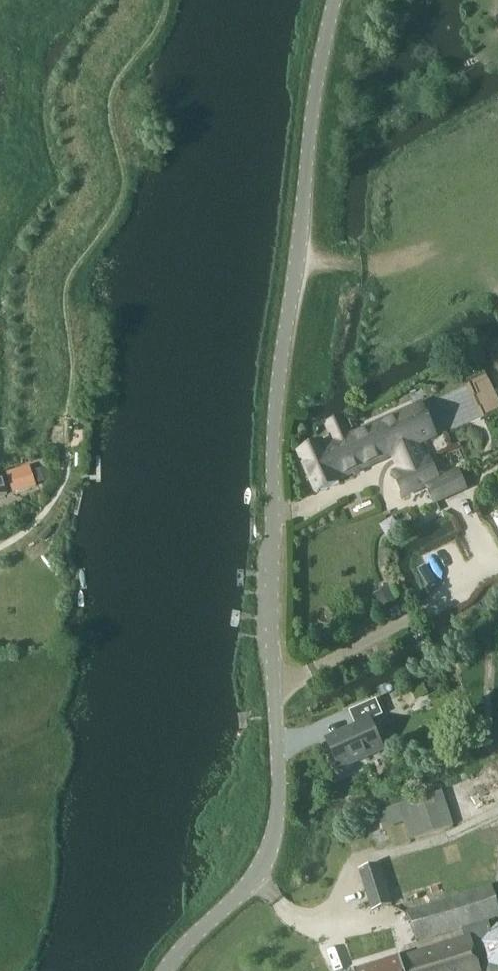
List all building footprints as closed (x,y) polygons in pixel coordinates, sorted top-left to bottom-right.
[(329,441),(300,454),(317,493),(342,480),(342,477),(392,455),(400,473),(427,462),(419,444),(434,437),(419,403),(352,433),(344,416),(326,424),(334,440),(330,442),(329,441)] [(400,473),(397,474),(406,495),(426,486),(434,506),(446,501),(437,481),(428,461),(427,462),(400,473)] [(30,466),(25,467),(7,472),(12,493),(36,486),(30,466)] [(391,693),(388,685),(379,689),(383,696),(391,693)] [(356,726),(327,738),(340,768),(384,749),(371,719),(383,714),(377,699),(350,711),(356,726)] [(443,791),(378,812),(383,828),(404,821),(410,840),(454,826),(443,791)] [(372,909),(393,903),(381,864),(361,870),(372,909)] [(490,920),(497,918),(497,905),(493,887),(409,912),(417,940),(462,927),(466,939),(401,958),(400,956),(357,970),(497,970),(497,924),(493,930),(490,920)]
